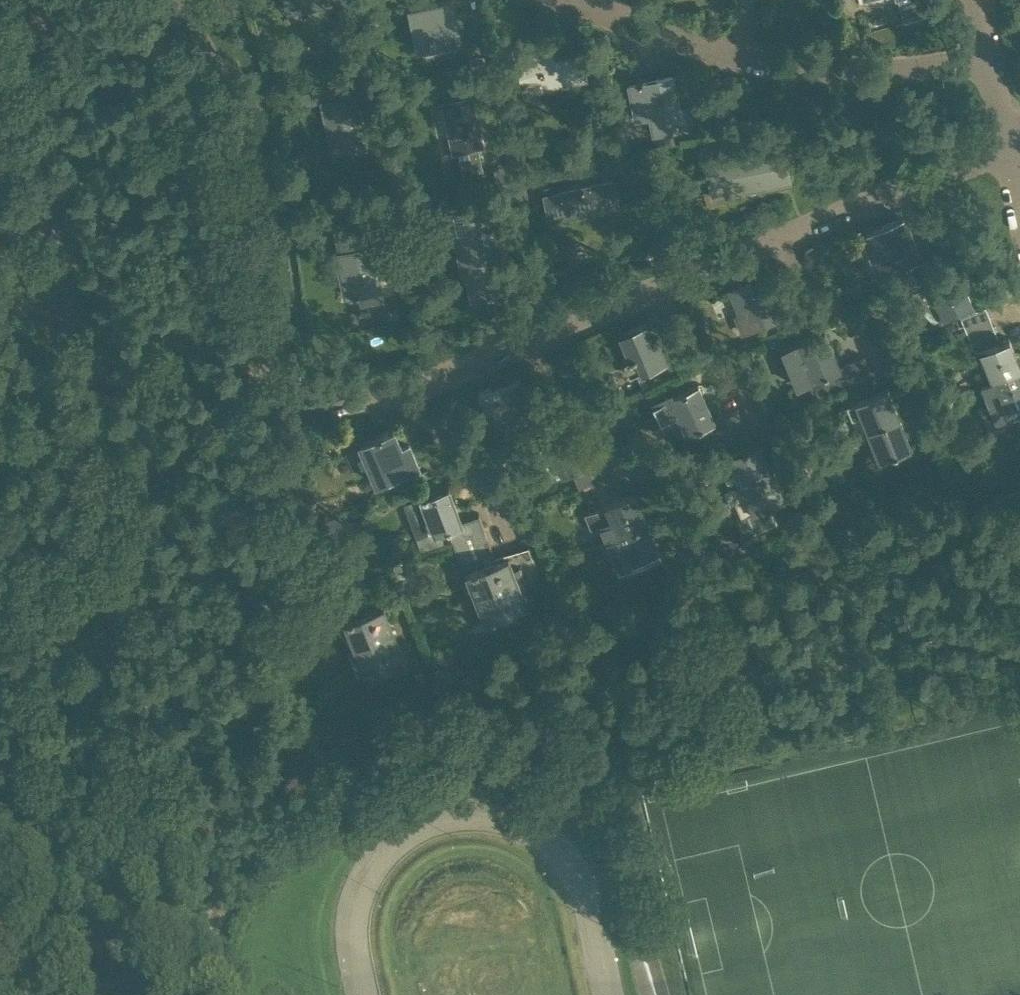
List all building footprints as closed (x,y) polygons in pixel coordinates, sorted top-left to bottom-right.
[(344,0),(284,0),(285,7),(301,4),(302,9),(344,1),(344,0)] [(452,0),(408,9),(416,50),(460,41),(458,27),(452,28),(450,16),(455,14),(452,0)] [(903,19),(927,14),(923,0),(898,0),(903,19)] [(511,47),(521,86),(523,95),(544,90),(543,87),(586,77),(586,80),(587,80),(580,51),(553,58),(548,38),(511,47)] [(471,55),(473,69),(487,67),(485,53),(471,55)] [(635,121),(650,118),(653,134),(690,127),(686,106),(677,108),(675,99),(677,99),(672,75),(641,81),(641,80),(636,81),(636,82),(628,84),(628,86),(629,86),(632,102),(632,103),(635,121)] [(337,84),(300,93),(302,105),(320,102),(329,141),(327,141),(327,146),(329,145),(331,153),(350,149),(349,146),(364,143),(365,146),(366,146),(355,93),(342,96),(342,95),(340,95),(337,84)] [(471,96),(441,102),(430,105),(433,120),(445,117),(453,153),(482,147),(482,146),(479,147),(474,123),(477,122),(471,96)] [(730,155),(705,160),(708,176),(706,177),(707,181),(709,180),(712,197),(714,196),(713,193),(731,190),(732,193),(774,184),(767,148),(734,154),(734,153),(730,153),(730,155)] [(625,157),(628,170),(639,168),(637,155),(625,157)] [(519,165),(494,170),(496,183),(521,178),(519,165)] [(572,175),(574,186),(542,193),(547,219),(587,211),(586,205),(616,199),(612,179),(599,181),(597,170),(572,175)] [(524,178),(502,182),(505,198),(527,194),(524,178)] [(476,287),(479,300),(501,295),(493,252),(496,251),(491,225),(492,225),(491,222),(487,223),(486,216),(466,220),(468,229),(459,231),(470,288),(476,287)] [(903,216),(865,232),(885,281),(909,272),(906,264),(920,258),(903,216)] [(370,242),(365,243),(362,227),(336,233),(339,249),(335,250),(336,251),(340,250),(345,274),(341,275),(345,294),(353,292),(353,294),(357,293),(357,291),(379,287),(376,268),(377,268),(376,264),(375,264),(370,242)] [(958,312),(961,318),(965,330),(990,320),(985,308),(975,312),(961,276),(946,282),(945,278),(913,291),(929,307),(937,304),(942,319),(958,312)] [(748,280),(728,289),(738,314),(734,316),(742,334),(758,327),(756,323),(793,307),(782,279),(753,291),(748,280)] [(995,332),(990,320),(965,330),(970,342),(995,332)] [(644,323),(619,333),(630,359),(624,363),(629,374),(664,360),(655,337),(650,339),(644,323)] [(825,331),(796,343),(787,346),(796,368),(794,368),(801,384),(839,369),(843,380),(869,369),(864,356),(839,366),(825,331)] [(995,332),(970,342),(974,353),(979,351),(991,381),(1019,369),(1019,367),(1009,339),(999,343),(995,332)] [(874,381),(869,369),(843,380),(848,392),(874,381)] [(991,381),(981,385),(996,422),(1007,417),(1004,410),(1019,403),(1019,369),(991,381)] [(518,376),(477,392),(492,429),(527,415),(531,425),(548,419),(533,382),(522,386),(518,376)] [(879,392),(874,381),(848,392),(852,403),(846,405),(858,434),(857,435),(858,437),(868,433),(900,420),(887,388),(879,392)] [(671,390),(651,398),(662,424),(678,418),(685,433),(714,421),(698,384),(673,395),(671,390)] [(720,429),(742,420),(737,408),(715,417),(720,429)] [(725,442),(747,433),(742,420),(720,429),(723,436),(725,442)] [(911,448),(900,420),(868,433),(879,460),(911,448)] [(552,479),(571,471),(578,488),(591,484),(616,473),(611,461),(608,452),(590,460),(579,433),(565,439),(560,427),(537,436),(542,448),(540,449),(552,479)] [(359,444),(376,483),(418,466),(408,443),(401,446),(394,430),(359,444)] [(711,441),(718,458),(716,458),(720,469),(725,471),(733,467),(740,484),(772,471),(760,440),(751,444),(747,433),(725,442),(723,436),(711,441)] [(784,500),(772,471),(740,484),(714,495),(718,503),(727,499),(729,504),(734,502),(740,517),(745,514),(753,533),(776,523),(769,506),(784,500)] [(621,485),(616,473),(591,484),(595,496),(621,485)] [(625,496),(621,485),(595,496),(600,506),(605,504),(611,519),(600,523),(607,540),(647,523),(634,492),(625,496)] [(476,542),(487,538),(478,514),(477,515),(478,516),(461,522),(449,488),(420,498),(421,499),(406,505),(413,525),(428,520),(434,533),(447,529),(452,544),(452,542),(472,534),(476,542)] [(658,552),(647,523),(607,540),(619,571),(631,566),(630,563),(658,552)] [(452,544),(463,574),(466,573),(475,598),(528,579),(518,554),(508,557),(496,562),(487,538),(476,542),(472,534),(452,542),(452,544)] [(542,583),(529,546),(527,546),(529,550),(518,554),(528,579),(475,598),(475,600),(472,601),(480,624),(488,621),(487,619),(526,605),(521,591),(542,583)] [(352,647),(393,630),(383,607),(375,610),(366,587),(331,602),(341,626),(338,628),(352,647)] [(402,654),(393,630),(352,647),(352,648),(347,651),(361,671),(402,654)] [(413,670),(417,679),(419,686),(427,683),(426,681),(421,667),(420,668),(413,670)]
